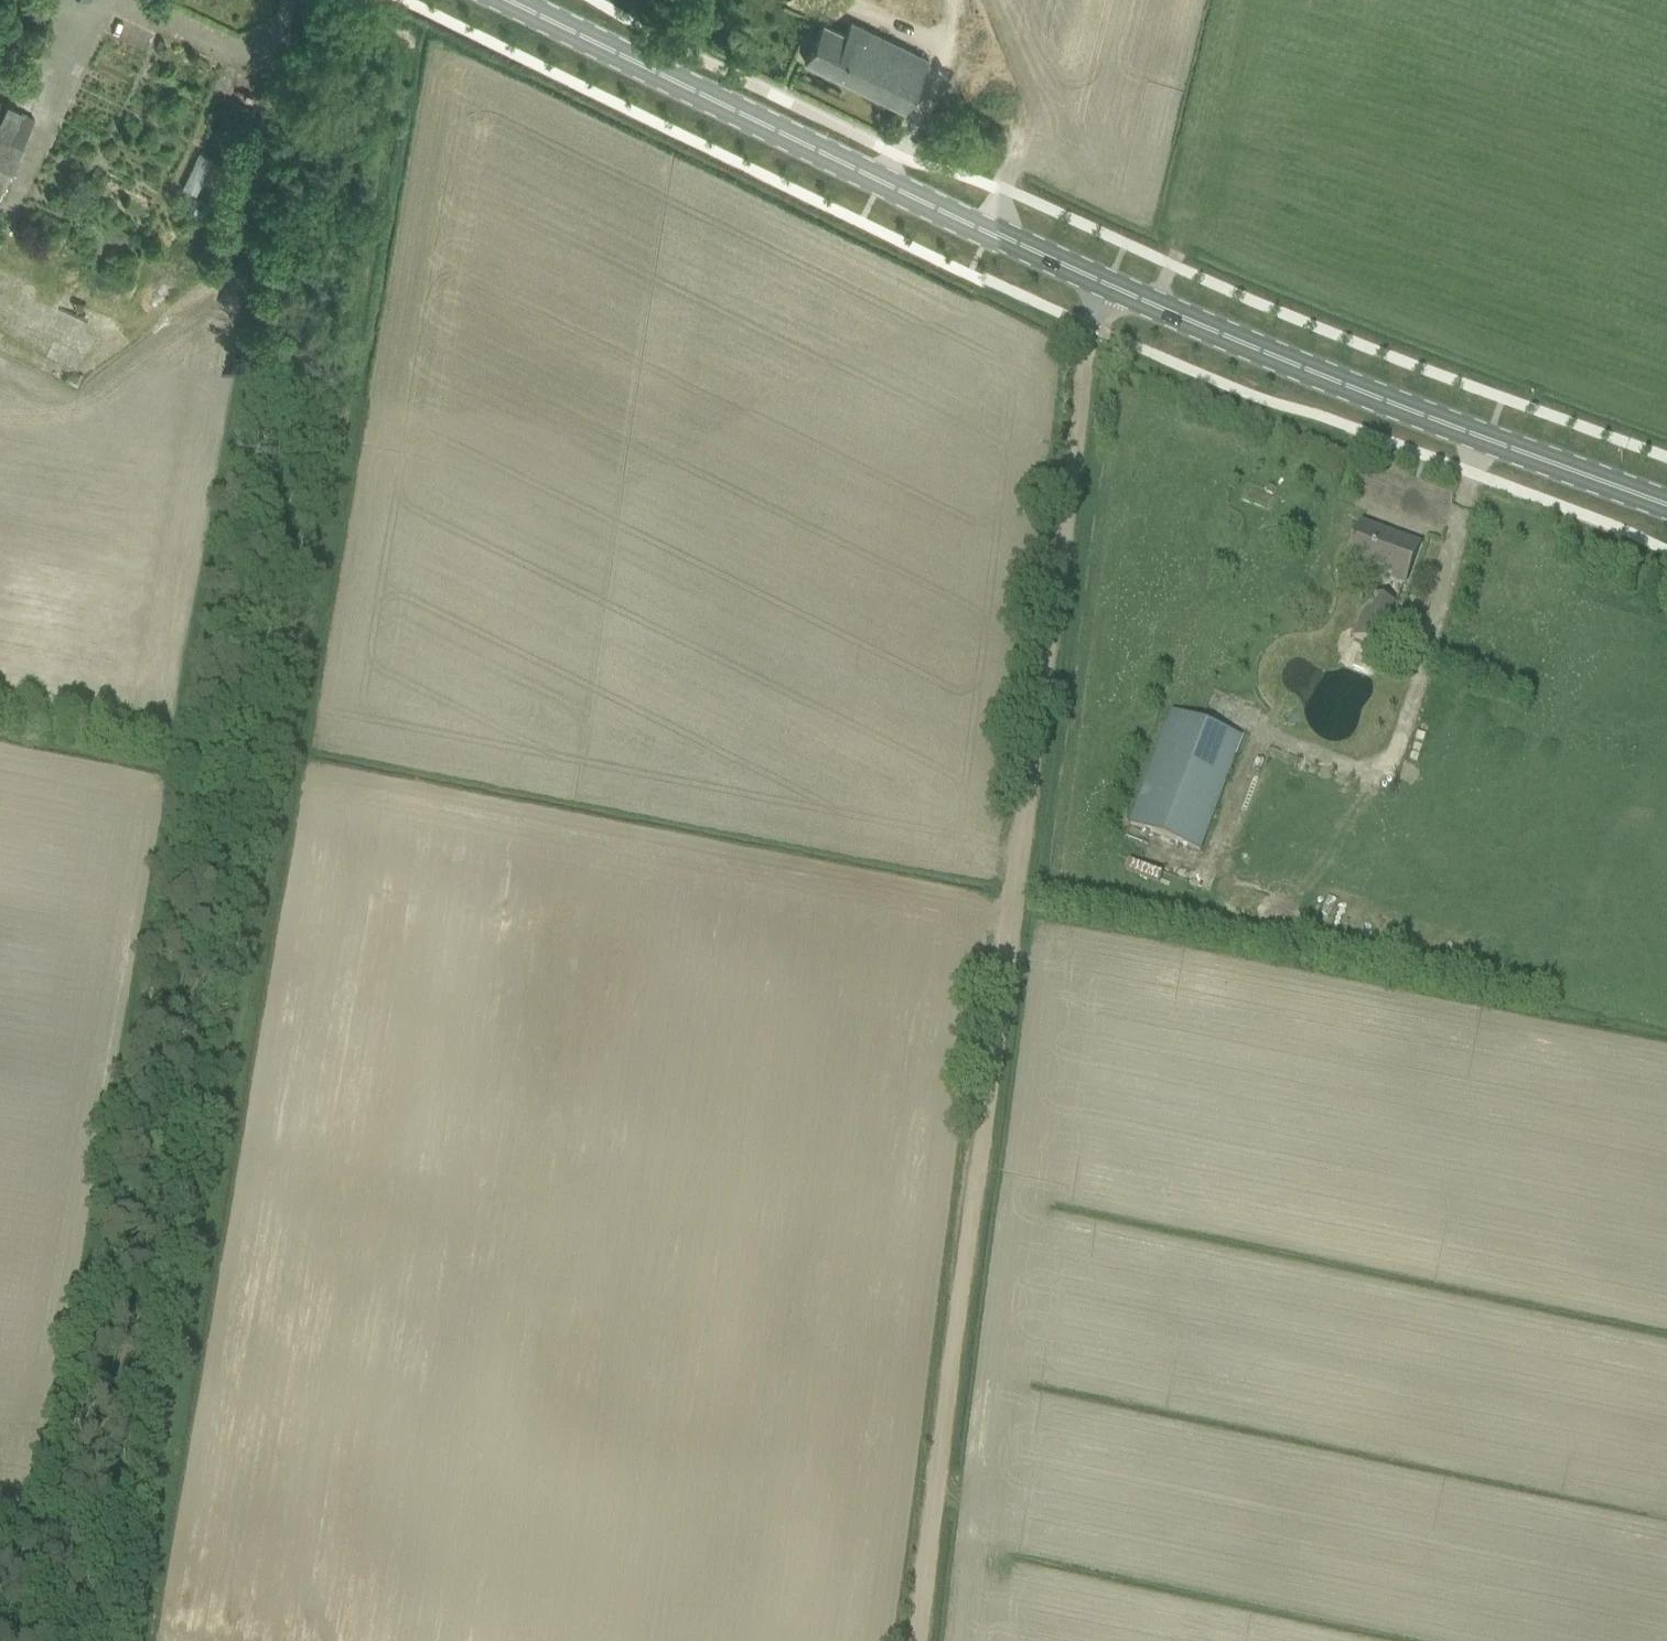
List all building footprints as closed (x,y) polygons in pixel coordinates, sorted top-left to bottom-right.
[(824,22),(815,39),(806,59),(906,108),(931,59),(853,21),(847,33),(824,22)] [(36,116),(0,98),(0,191),(36,116)] [(197,190),(214,156),(200,149),(183,184),(197,190)] [(1361,526),(1353,546),(1346,565),(1404,587),(1419,548),(1361,526)] [(1396,607),(1375,600),(1369,597),(1354,639),(1380,649),(1396,607)] [(1201,852),(1242,737),(1171,711),(1128,824),(1201,852)]
